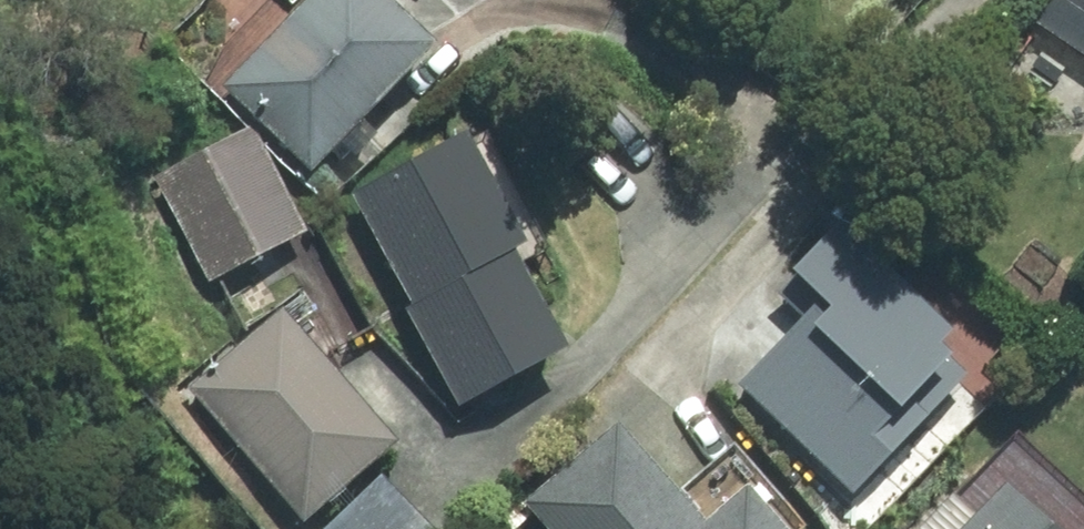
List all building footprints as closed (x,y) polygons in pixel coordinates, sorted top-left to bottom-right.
[(382,0),(296,0),(217,89),(312,173),(428,41),(382,0)] [(1029,25),(1083,62),(1083,0),(1046,0),(1029,25)] [(254,135),(157,175),(201,284),(299,244),(254,135)] [(518,242),(468,138),(352,194),(456,409),(559,359),(506,248),(518,242)] [(801,310),(729,382),(842,496),(907,432),(887,412),(937,363),(924,350),(941,334),(823,216),(764,274),(801,310)] [(266,307),(181,386),(312,528),(425,528),(368,468),(393,445),(266,307)] [(609,416),(516,494),(545,528),(796,528),(746,469),(691,515),(609,416)] [(982,480),(935,528),(1033,528),(982,480)]
